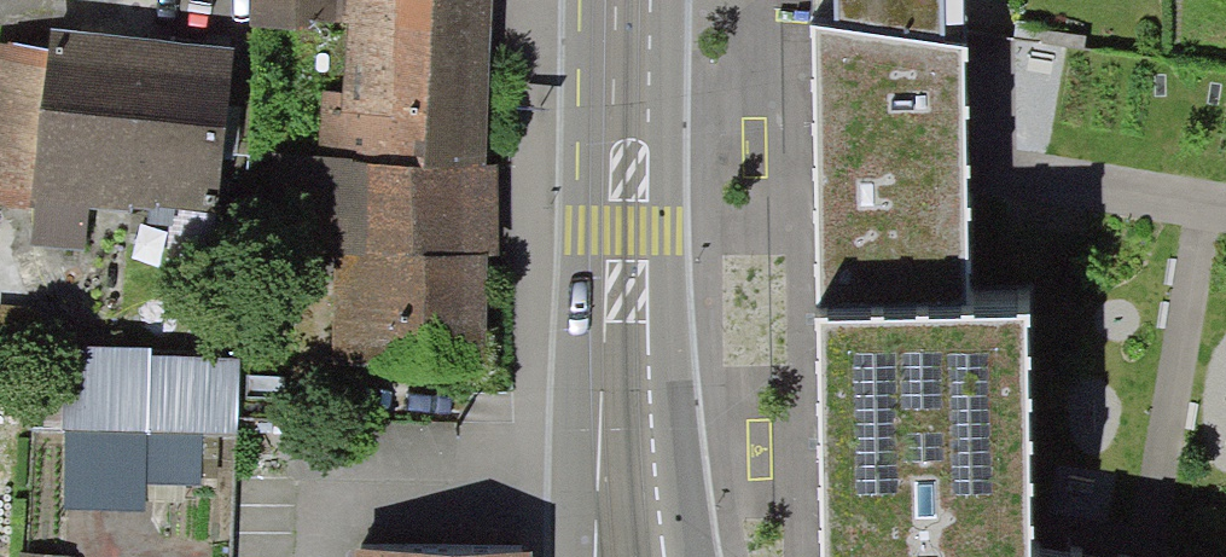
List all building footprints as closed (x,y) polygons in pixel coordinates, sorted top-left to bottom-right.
[(321,8),(343,9),(339,113),(319,114),(315,164),(470,170),(479,0),(249,0),(248,4),(248,18),(321,22),(321,8)] [(830,15),(954,34),(961,35),(961,0),(830,0),(830,15)] [(932,181),(954,34),(830,15),(779,7),(761,155),(932,181)] [(203,249),(206,210),(212,211),(226,64),(43,46),(42,60),(0,56),(0,161),(31,164),(29,193),(23,247),(76,252),(80,204),(148,211),(149,205),(164,206),(161,244),(203,249)] [(998,118),(990,185),(1138,201),(1145,135),(998,118)] [(333,364),(469,370),(470,170),(315,164),(267,162),(263,254),(337,257),(333,364)] [(1148,220),(786,169),(762,339),(1006,374),(1016,307),(1133,324),(1148,220)] [(64,360),(64,436),(193,437),(231,437),(232,370),(140,369),(141,361),(64,360)] [(764,398),(754,556),(909,556),(919,408),(764,398)] [(1010,426),(998,497),(1156,522),(1167,451),(1010,426)] [(193,459),(193,437),(64,436),(63,500),(139,501),(139,476),(193,477),(193,459)]
